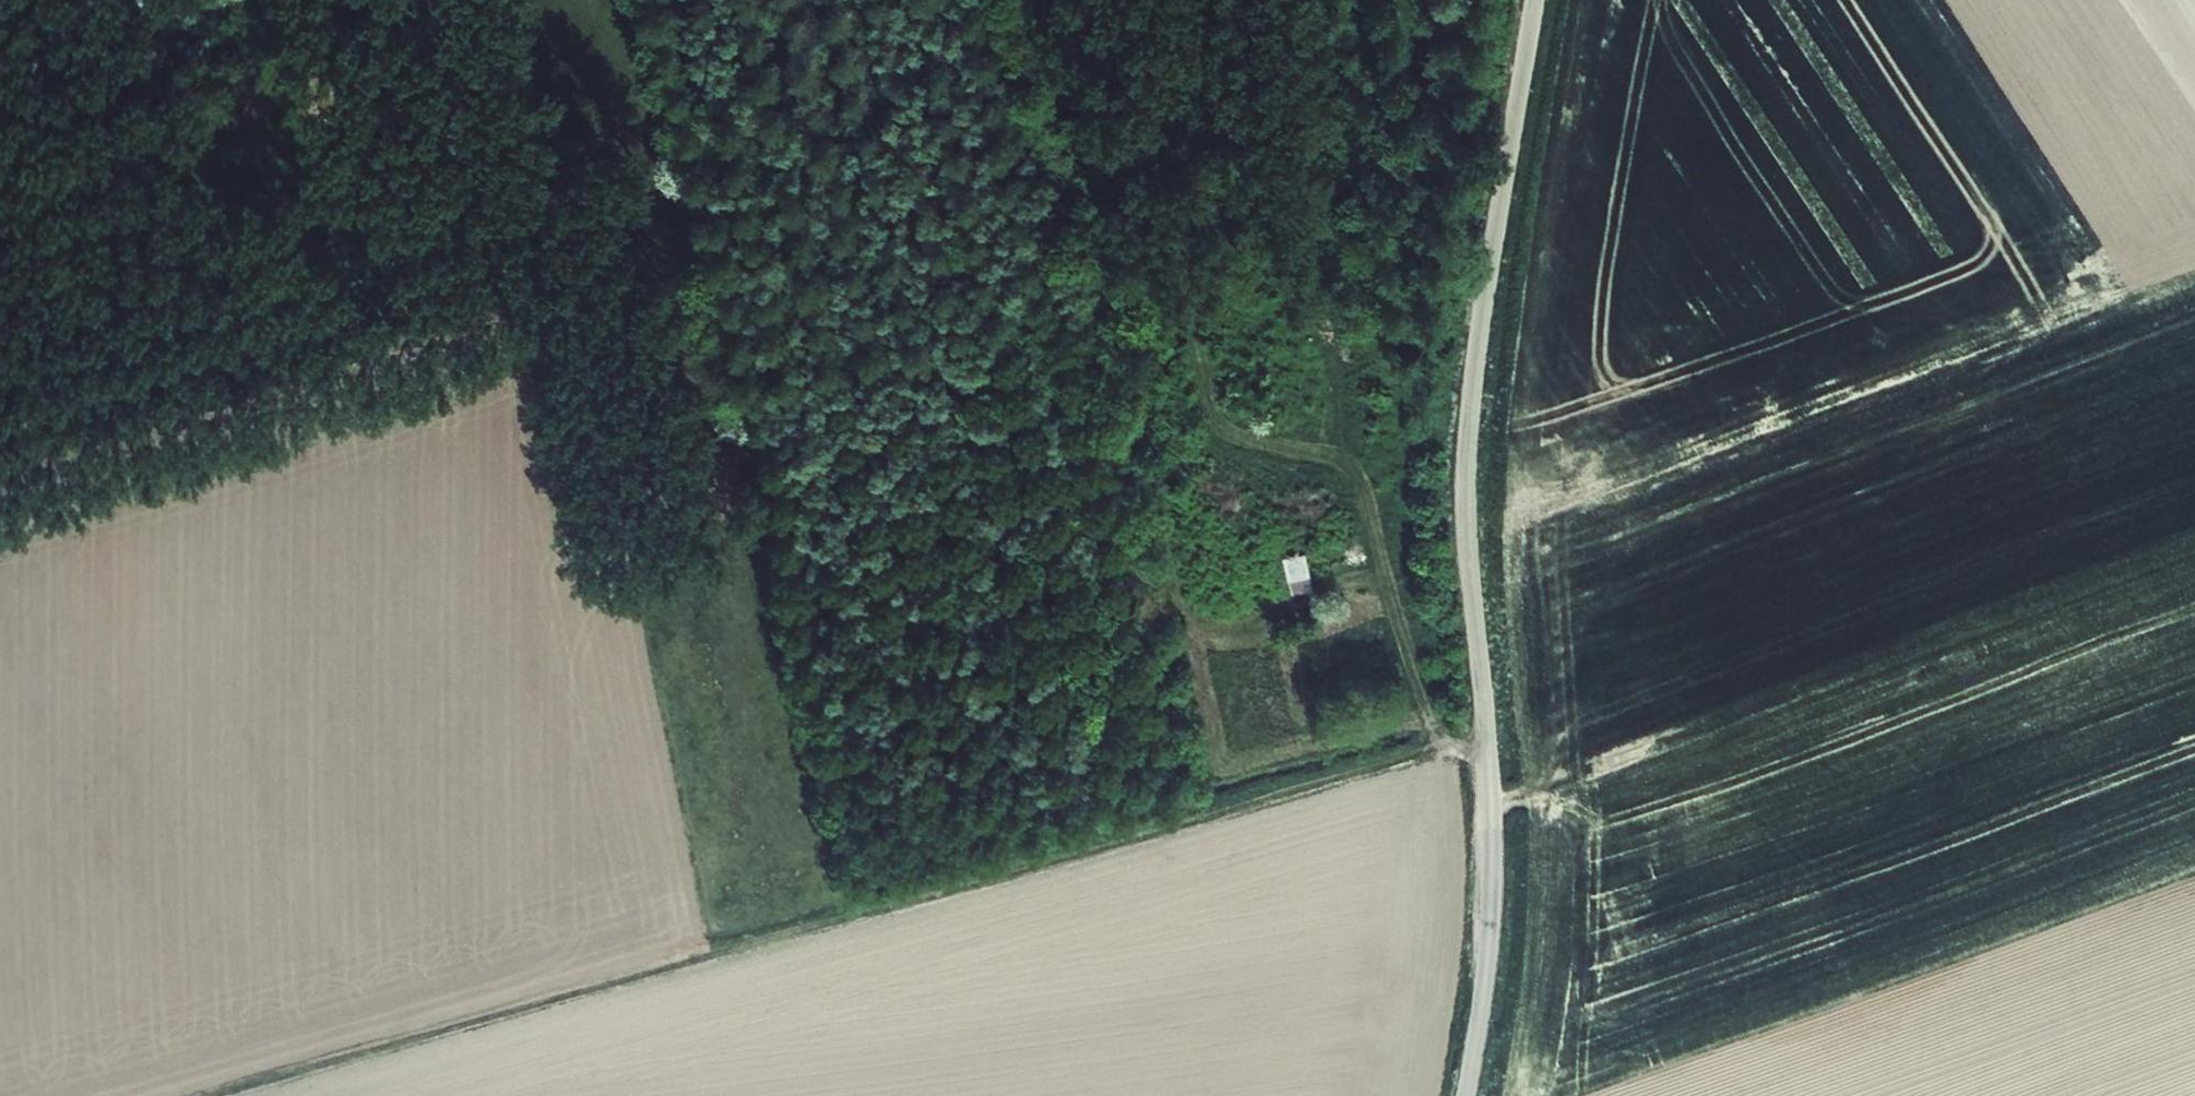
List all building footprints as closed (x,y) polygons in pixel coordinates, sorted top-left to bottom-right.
[(1300,552),(1283,557),(1290,586),(1308,582),(1300,552)]
